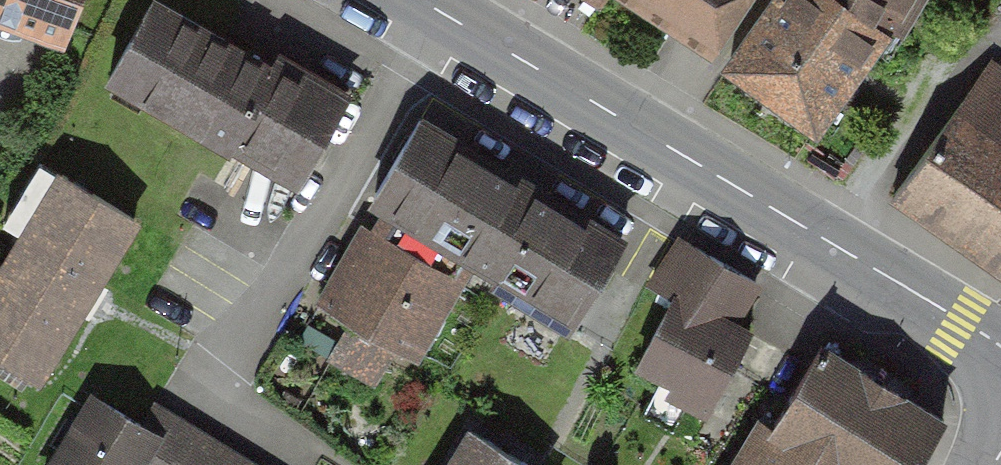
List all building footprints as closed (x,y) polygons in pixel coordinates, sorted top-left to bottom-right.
[(66,38),(80,0),(0,0),(0,14),(66,38)] [(157,0),(152,0),(108,77),(227,145),(234,133),(302,172),(346,94),(277,55),(271,65),(157,0)] [(711,49),(744,0),(638,0),(711,49)] [(816,125),(883,31),(902,0),(775,0),(731,64),(816,125)] [(896,193),(1000,269),(1000,71),(989,63),(896,193)] [(622,241),(419,120),(373,198),(386,206),(372,227),(461,279),(474,256),(530,289),(524,300),(570,328),(622,241)] [(134,218),(40,161),(3,221),(25,234),(3,270),(0,268),(0,352),(38,375),(134,218)] [(461,279),(372,227),(354,258),(349,255),(324,296),(356,315),(333,355),(373,379),(397,339),(419,352),(461,279)] [(754,283),(679,239),(652,283),(661,289),(655,301),(668,307),(642,363),(675,381),(670,392),(706,411),(748,332),(732,323),(754,283)] [(947,418),(820,341),(745,464),(918,464),(947,418)] [(94,396),(50,464),(137,464),(140,460),(156,435),(94,396)] [(156,435),(140,460),(149,464),(251,464),(169,414),(156,435)] [(471,430),(449,464),(527,464),(471,430)]
